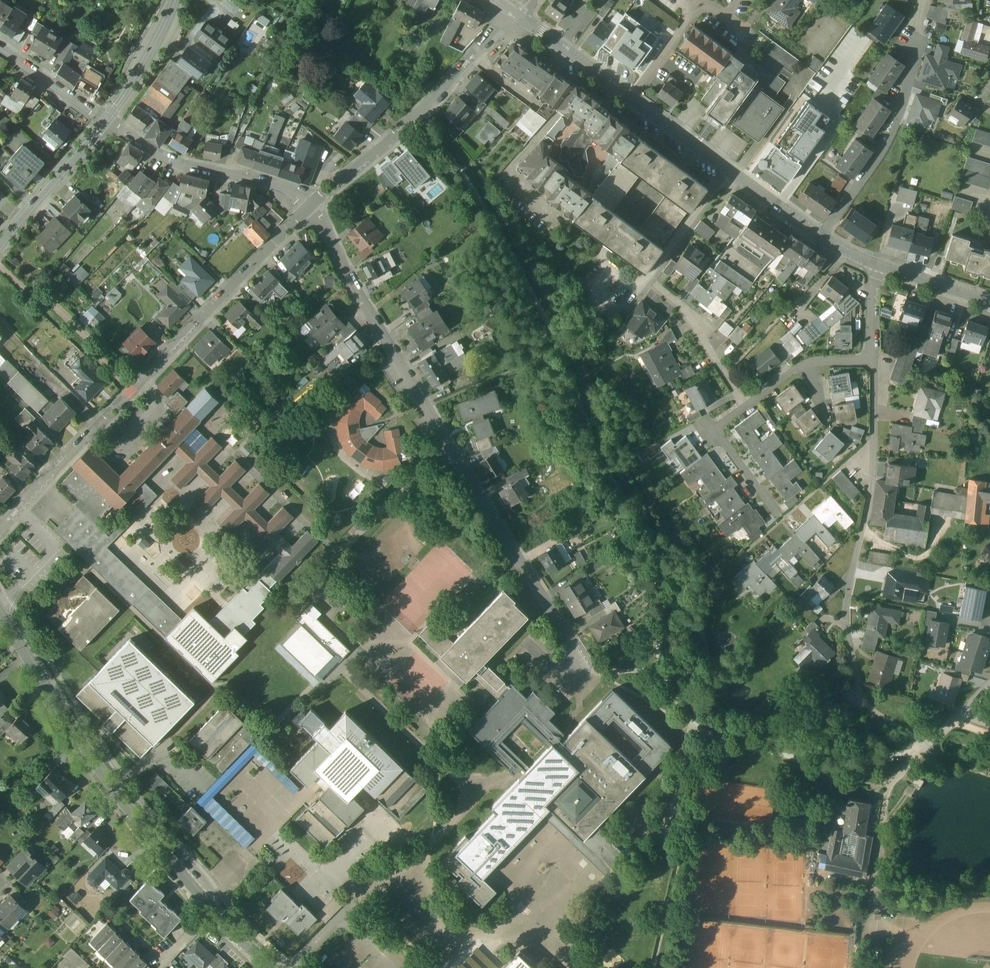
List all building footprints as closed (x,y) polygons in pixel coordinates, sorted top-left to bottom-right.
[(12,8),(0,0),(0,28),(12,8)] [(414,7),(425,13),(427,9),(430,4),(423,0),(418,0),(414,7)] [(461,0),(460,0),(452,14),(453,15),(461,19),(471,25),(479,10),(461,0)] [(545,12),(557,21),(568,7),(559,0),(554,0),(545,12)] [(767,12),(788,28),(799,13),(794,9),(800,0),(777,0),(776,0),(773,5),(767,12)] [(956,1),(944,0),(943,7),(955,9),(956,1)] [(888,2),(869,27),(885,39),(904,14),(888,2)] [(605,5),(598,15),(603,19),(610,9),(605,5)] [(935,6),(929,5),(929,7),(925,16),(930,19),(935,6)] [(14,6),(12,8),(0,28),(0,30),(12,37),(18,28),(25,16),(27,14),(14,6)] [(941,8),(935,6),(930,19),(937,22),(941,8)] [(483,12),(479,10),(471,25),(475,27),(483,12)] [(254,22),(263,29),(269,20),(260,13),(254,22)] [(612,31),(601,46),(634,70),(658,37),(626,13),(612,31)] [(461,19),(453,15),(443,36),(451,40),(461,19)] [(978,23),(967,19),(961,40),(964,41),(961,53),(985,60),(989,48),(976,44),(977,40),(973,39),(978,23)] [(600,21),(586,41),(598,50),(601,46),(612,31),(600,21)] [(44,26),(38,22),(31,33),(38,36),(43,27),(44,28),(44,26)] [(206,22),(195,36),(219,54),(230,40),(221,33),(222,32),(216,28),(216,29),(206,22)] [(732,54),(695,26),(689,34),(688,34),(685,34),(683,36),(684,40),(679,48),(716,75),(719,77),(726,67),(735,74),(739,68),(740,69),(744,63),(732,54)] [(44,28),(43,27),(38,36),(31,47),(46,55),(47,53),(51,56),(55,50),(61,40),(62,38),(44,28)] [(18,28),(12,37),(11,39),(19,43),(26,32),(18,28)] [(451,40),(443,36),(440,42),(448,46),(451,40)] [(67,43),(61,40),(55,50),(61,54),(62,52),(67,43)] [(78,46),(69,40),(67,43),(62,52),(71,57),(78,46)] [(772,40),(748,74),(756,81),(753,84),(774,100),(801,62),(772,40)] [(519,78),(534,56),(515,42),(512,42),(493,64),(493,67),(506,76),(509,76),(511,73),(519,78)] [(950,47),(938,44),(934,57),(945,61),(950,47)] [(81,47),(78,46),(71,57),(80,60),(85,50),(81,47)] [(188,47),(176,63),(191,75),(197,80),(210,64),(188,47)] [(85,50),(80,60),(87,65),(93,55),(85,50)] [(888,51),(868,79),(878,86),(885,90),(904,63),(888,51)] [(71,57),(62,52),(61,54),(57,61),(62,65),(63,64),(65,66),(71,57)] [(934,57),(926,55),(918,80),(945,88),(949,76),(957,78),(961,66),(945,61),(934,57)] [(534,56),(519,78),(538,93),(555,71),(556,70),(537,56),(535,56),(534,56)] [(823,63),(813,56),(806,66),(816,73),(823,63)] [(171,59),(159,75),(180,91),(191,75),(176,63),(171,59)] [(65,66),(63,64),(62,65),(55,77),(73,90),(77,83),(80,77),(65,66)] [(113,70),(107,66),(102,76),(108,79),(113,70)] [(102,76),(86,67),(80,77),(77,83),(78,84),(77,85),(83,89),(83,87),(92,93),(102,76)] [(740,69),(739,68),(735,74),(726,67),(719,77),(701,101),(726,119),(727,118),(755,139),(759,142),(783,109),(751,86),(755,80),(740,69)] [(575,86),(555,71),(538,93),(557,107),(558,107),(575,86)] [(478,74),(467,87),(478,97),(483,101),(483,100),(494,88),(483,78),(484,78),(482,76),(481,77),(478,74)] [(180,91),(159,75),(151,86),(172,101),(180,91)] [(663,83),(665,85),(657,96),(672,107),(682,93),(686,87),(682,84),(669,75),(663,83)] [(35,87),(21,79),(12,93),(13,94),(20,98),(26,101),(35,87)] [(808,84),(818,92),(822,87),(812,79),(808,84)] [(388,102),(369,85),(358,98),(365,104),(359,110),(364,116),(371,122),(372,121),(388,102)] [(575,86),(558,107),(562,110),(581,124),(582,125),(593,134),(592,136),(597,140),(602,144),(611,151),(621,158),(638,137),(628,129),(629,127),(617,118),(609,112),(608,113),(602,109),(601,106),(599,104),(599,101),(593,97),(590,97),(590,95),(580,87),(576,85),(575,86)] [(151,86),(140,101),(161,116),(172,101),(151,86)] [(885,90),(878,86),(875,91),(884,98),(887,92),(885,90)] [(884,98),(875,91),(871,97),(873,98),(880,103),(884,98)] [(284,104),(293,97),(291,93),(281,100),(284,104)] [(557,107),(538,93),(535,97),(542,103),(554,111),(557,107)] [(25,105),(30,109),(39,100),(30,94),(26,101),(25,105)] [(947,99),(930,94),(928,99),(940,103),(945,105),(947,99)] [(299,95),(295,102),(306,108),(310,101),(299,95)] [(928,99),(916,95),(908,120),(921,125),(923,119),(926,117),(934,120),(940,103),(928,99)] [(199,96),(191,107),(197,112),(205,100),(199,96)] [(456,101),(446,113),(445,112),(444,113),(450,118),(450,119),(457,125),(468,112),(470,113),(473,110),(470,107),(470,106),(459,96),(455,101),(456,101)] [(483,101),(478,97),(474,102),(482,109),(487,104),(483,100),(483,101)] [(880,103),(873,98),(854,125),(857,127),(868,134),(871,136),(889,109),(880,103)] [(973,108),(958,99),(950,113),(959,119),(957,122),(963,126),(967,119),(974,109),(973,108)] [(293,100),(281,114),(285,117),(289,112),(293,115),(301,106),(293,100)] [(822,128),(830,118),(806,101),(777,142),(781,145),(779,149),(776,147),(765,161),(764,160),(763,160),(761,160),(760,161),(760,162),(760,164),(760,165),(762,166),(764,166),(765,165),(788,182),(801,164),(797,162),(800,159),(803,161),(824,130),(822,128)] [(482,109),(474,102),(470,106),(470,107),(473,110),(478,114),(482,109)] [(554,111),(542,103),(536,112),(546,120),(554,111)] [(152,115),(137,105),(137,104),(126,120),(142,131),(152,115)] [(509,124),(487,104),(482,109),(505,129),(509,124)] [(980,110),(974,106),(973,108),(974,109),(967,119),(973,122),(980,110)] [(191,107),(188,111),(183,119),(189,123),(197,112),(191,107)] [(536,112),(530,108),(521,119),(536,131),(546,120),(536,112)] [(56,109),(48,119),(50,121),(52,122),(55,119),(56,119),(61,113),(56,109)] [(468,112),(457,125),(464,131),(478,114),(473,110),(470,113),(468,112)] [(152,115),(142,131),(147,135),(158,119),(152,115)] [(264,143),(263,144),(272,148),(284,118),(275,115),(264,143)] [(353,115),(347,122),(362,134),(367,127),(360,121),(353,115)] [(371,122),(364,116),(360,121),(367,127),(369,128),(374,123),(372,121),(371,122)] [(562,116),(547,132),(555,138),(555,137),(554,134),(559,128),(562,128),(565,124),(564,123),(563,117),(562,116)] [(726,119),(722,125),(750,146),(755,139),(727,118),(726,119)] [(47,128),(41,136),(47,142),(49,140),(57,148),(71,132),(56,119),(55,119),(52,122),(47,128)] [(147,135),(145,138),(159,147),(172,129),(158,119),(147,135)] [(189,123),(183,119),(179,125),(177,130),(184,135),(192,124),(189,123)] [(536,131),(521,119),(510,132),(524,144),(536,131)] [(362,134),(347,122),(335,138),(349,149),(353,144),(354,145),(359,139),(358,139),(362,134)] [(500,133),(487,122),(474,137),(487,149),(500,133)] [(192,124),(184,135),(191,139),(198,129),(192,124)] [(593,134),(582,125),(577,132),(572,133),(568,138),(567,138),(564,139),(561,144),(562,151),(560,154),(561,158),(563,160),(568,159),(569,161),(570,165),(573,168),(574,173),(575,173),(578,176),(582,175),(586,170),(586,166),(588,162),(586,149),(590,145),(595,144),(597,140),(592,136),(593,134)] [(868,134),(857,127),(854,131),(864,139),(868,134)] [(976,129),(972,141),(989,147),(989,133),(976,129)] [(184,135),(177,130),(169,144),(184,153),(192,139),(191,139),(184,135)] [(229,134),(225,146),(231,148),(235,136),(229,134)] [(241,137),(234,148),(240,150),(241,148),(242,149),(245,144),(247,139),(241,137)] [(645,268),(704,188),(672,164),(644,144),(645,142),(638,137),(621,158),(574,217),(572,219),(583,226),(584,224),(610,243),(645,268)] [(323,148),(302,139),(300,143),(309,148),(305,160),(316,164),(323,148)] [(855,139),(836,165),(852,177),(871,150),(855,139)] [(264,143),(257,140),(254,147),(261,149),(263,144),(264,143)] [(540,141),(519,164),(519,167),(522,170),(525,170),(528,173),(526,175),(525,176),(526,176),(548,154),(547,153),(552,148),(551,144),(548,144),(543,140),(540,141)] [(223,145),(206,142),(203,156),(220,160),(223,145)] [(300,143),(294,155),(305,160),(309,148),(300,143)] [(45,163),(23,144),(12,157),(11,158),(12,159),(2,171),(1,171),(22,189),(31,179),(29,177),(34,171),(36,173),(45,163)] [(144,152),(129,144),(118,162),(125,166),(129,160),(136,165),(144,152)] [(438,152),(433,146),(429,150),(434,155),(438,152)] [(425,160),(414,147),(409,150),(421,164),(425,160)] [(242,149),(241,148),(240,150),(237,162),(252,167),(257,153),(248,150),(242,149)] [(409,150),(408,149),(399,157),(393,162),(402,173),(415,188),(430,176),(421,164),(409,150)] [(283,158),(261,150),(259,153),(257,153),(252,167),(277,175),(282,160),(283,158)] [(603,166),(599,167),(593,174),(595,175),(591,181),(591,185),(589,188),(587,189),(593,193),(621,158),(611,151),(608,155),(609,158),(603,166)] [(5,152),(0,158),(0,169),(2,171),(12,159),(11,158),(12,157),(5,152)] [(526,176),(549,193),(566,172),(568,169),(548,154),(526,176)] [(305,160),(294,155),(290,163),(282,160),(277,175),(308,185),(313,172),(302,168),(305,160)] [(397,155),(381,169),(395,186),(402,180),(399,175),(402,173),(393,162),(399,157),(397,155)] [(967,157),(959,181),(988,190),(989,184),(989,164),(967,157)] [(316,164),(305,160),(302,168),(313,172),(316,164)] [(157,169),(150,178),(155,182),(158,178),(161,173),(157,169)] [(118,178),(110,171),(107,174),(116,180),(118,178)] [(127,171),(119,180),(126,185),(133,177),(127,171)] [(566,172),(549,193),(546,197),(574,217),(593,193),(587,189),(566,172)] [(190,176),(185,174),(184,181),(182,180),(180,186),(180,188),(182,189),(186,190),(190,176)] [(129,187),(134,191),(126,200),(134,206),(136,205),(142,198),(155,182),(150,178),(149,177),(147,180),(138,175),(129,187)] [(838,175),(829,188),(837,194),(846,181),(838,175)] [(192,210),(206,196),(209,181),(190,176),(186,190),(195,193),(192,203),(184,207),(191,211),(192,210)] [(156,206),(154,204),(168,186),(158,178),(155,182),(142,198),(136,205),(149,214),(154,209),(156,206)] [(174,182),(164,196),(175,204),(182,189),(180,188),(180,186),(174,182)] [(835,201),(808,182),(797,199),(824,217),(835,201)] [(245,186),(234,184),(232,195),(230,206),(231,206),(241,208),(245,186)] [(126,185),(118,194),(126,200),(134,191),(129,187),(126,185)] [(256,188),(245,186),(241,208),(247,209),(250,206),(258,198),(260,194),(255,192),(256,188)] [(917,191),(899,187),(896,200),(913,205),(917,191)] [(89,201),(81,192),(76,197),(85,205),(89,201)] [(744,201),(732,193),(720,211),(723,213),(715,224),(723,230),(730,221),(734,215),(744,201)] [(126,200),(118,194),(116,197),(128,206),(125,211),(128,213),(129,212),(128,212),(134,206),(126,200)] [(232,195),(226,194),(223,210),(226,210),(231,206),(230,206),(232,195)] [(75,195),(62,208),(64,210),(73,218),(78,224),(91,211),(76,197),(75,195)] [(219,209),(206,196),(192,210),(205,223),(219,209)] [(972,202),(954,196),(950,208),(968,214),(972,202)] [(258,198),(250,206),(254,211),(260,204),(262,202),(258,198)] [(744,201),(734,215),(746,224),(753,214),(755,210),(744,201)] [(184,207),(175,204),(172,213),(184,218),(191,211),(184,207)] [(254,211),(253,212),(260,218),(267,211),(260,204),(254,211)] [(878,226),(851,208),(840,225),(867,243),(878,226)] [(73,218),(64,210),(60,214),(69,222),(73,218)] [(260,218),(253,212),(249,216),(254,221),(256,223),(260,218)] [(788,238),(753,214),(746,224),(742,229),(738,234),(744,238),(741,242),(762,257),(765,252),(774,258),(779,250),(788,238)] [(905,227),(892,224),(887,244),(908,250),(917,216),(909,214),(905,227)] [(928,218),(917,215),(917,216),(908,250),(928,255),(933,238),(923,235),(924,233),(928,218)] [(249,216),(239,227),(243,231),(254,221),(249,216)] [(51,224),(38,238),(51,252),(70,232),(55,218),(49,223),(51,224)] [(265,220),(261,220),(257,224),(263,231),(270,224),(265,220)] [(376,229),(368,220),(350,235),(361,249),(368,243),(370,246),(380,238),(374,231),(376,229)] [(710,227),(701,220),(694,229),(707,240),(714,232),(710,228),(710,227)] [(256,223),(254,221),(243,231),(258,247),(268,237),(266,234),(263,231),(257,224),(256,223)] [(723,230),(733,237),(734,236),(736,237),(738,234),(742,229),(730,221),(723,230)] [(801,242),(791,234),(788,238),(779,250),(785,254),(790,258),(801,242)] [(951,234),(944,256),(964,263),(963,268),(979,273),(980,271),(982,272),(982,274),(989,277),(989,252),(989,251),(989,250),(983,248),(981,253),(969,249),(970,246),(967,245),(969,239),(951,234)] [(315,258),(299,242),(286,256),(288,259),(283,263),(297,276),(315,258)] [(801,242),(790,258),(795,261),(802,266),(803,265),(813,250),(801,242)] [(370,246),(368,243),(361,249),(357,252),(363,259),(373,250),(370,246)] [(694,248),(690,245),(676,263),(674,267),(676,265),(677,266),(684,271),(700,250),(695,247),(694,248)] [(700,250),(684,271),(692,277),(691,279),(692,280),(694,276),(708,259),(703,255),(705,254),(700,250)] [(813,250),(803,265),(809,269),(814,273),(818,268),(825,259),(813,250)] [(388,252),(362,265),(370,280),(371,279),(383,274),(385,279),(392,276),(386,263),(392,260),(388,252)] [(790,258),(785,254),(779,262),(784,266),(789,260),(790,258)] [(214,280),(190,257),(182,266),(192,275),(184,283),(196,295),(198,297),(214,280)] [(671,259),(662,271),(669,276),(677,266),(676,265),(674,267),(676,263),(671,259)] [(825,259),(818,268),(823,271),(831,263),(825,259)] [(753,283),(720,260),(713,270),(727,280),(736,285),(746,292),(753,283)] [(793,263),(789,260),(780,271),(779,272),(775,277),(783,282),(790,273),(796,264),(794,263),(793,263)] [(779,262),(775,267),(780,271),(784,266),(779,262)] [(275,267),(270,273),(281,285),(284,282),(275,267)] [(814,273),(809,269),(804,276),(809,280),(814,273)] [(72,277),(78,284),(86,277),(80,270),(72,277)] [(281,285),(270,273),(268,272),(252,288),(258,293),(263,298),(273,289),(282,298),(288,291),(281,285)] [(383,274),(371,279),(374,285),(385,279),(383,274)] [(720,274),(707,290),(703,287),(695,296),(695,297),(707,306),(727,280),(720,274)] [(54,275),(45,286),(54,294),(64,284),(54,275)] [(326,287),(334,285),(332,275),(324,276),(326,287)] [(802,278),(798,275),(795,280),(805,287),(808,282),(802,278)] [(833,275),(822,289),(837,301),(837,302),(845,292),(849,288),(833,275)] [(692,277),(683,287),(689,292),(697,282),(699,280),(694,276),(692,280),(691,279),(692,277)] [(418,279),(401,291),(402,296),(402,297),(407,299),(409,297),(412,301),(410,303),(413,307),(414,307),(425,299),(428,297),(424,292),(426,291),(418,279)] [(727,280),(707,306),(719,316),(720,315),(727,306),(723,302),(736,285),(727,280)] [(184,283),(182,281),(177,287),(181,291),(191,300),(196,295),(184,283)] [(177,287),(172,282),(167,287),(176,296),(181,291),(177,287)] [(697,282),(689,292),(695,296),(703,287),(697,282)] [(113,302),(121,294),(114,286),(105,295),(113,302)] [(176,296),(167,287),(159,295),(166,303),(165,304),(167,306),(166,307),(167,308),(158,316),(169,326),(185,310),(183,308),(186,305),(176,296)] [(96,300),(103,293),(98,288),(91,295),(96,300)] [(191,300),(181,291),(176,296),(186,305),(191,300)] [(845,292),(837,302),(837,301),(834,305),(837,308),(844,316),(851,310),(859,303),(851,297),(852,296),(850,294),(848,293),(847,294),(845,292)] [(263,298),(258,293),(253,297),(261,305),(266,301),(263,298)] [(425,299),(414,307),(413,307),(411,309),(415,314),(428,305),(429,304),(425,299)] [(924,306),(906,300),(900,318),(917,324),(918,324),(924,306)] [(641,301),(633,312),(637,315),(646,305),(641,301)] [(239,302),(225,316),(229,319),(238,328),(240,326),(248,318),(252,314),(239,302)] [(329,304),(309,321),(314,327),(310,330),(322,344),(337,331),(343,325),(331,311),(333,309),(333,306),(331,304),(329,304)] [(653,310),(647,304),(646,305),(637,315),(628,326),(640,336),(648,326),(650,327),(659,316),(660,315),(656,312),(655,314),(652,311),(653,310)] [(434,314),(428,305),(415,314),(419,322),(425,318),(426,319),(434,314)] [(91,306),(79,319),(87,326),(92,321),(96,326),(104,318),(99,314),(97,316),(93,312),(94,309),(91,306)] [(727,306),(720,315),(724,319),(732,310),(727,306)] [(837,308),(822,320),(829,328),(840,319),(844,316),(837,308)] [(490,310),(482,315),(485,319),(492,314),(490,310)] [(851,310),(844,316),(840,319),(840,324),(851,324),(851,310)] [(929,327),(929,329),(942,333),(945,334),(952,315),(935,310),(929,327)] [(262,320),(254,312),(252,314),(248,318),(256,326),(262,320)] [(434,314),(426,319),(425,318),(419,322),(420,323),(410,330),(420,345),(430,339),(429,336),(434,333),(433,331),(441,326),(434,314)] [(659,316),(650,327),(655,332),(657,330),(658,331),(664,323),(663,322),(665,320),(659,316)] [(822,320),(819,316),(811,322),(818,331),(821,334),(829,328),(822,320)] [(238,328),(229,319),(223,325),(232,334),(233,333),(238,328)] [(840,319),(831,326),(831,331),(835,331),(840,331),(840,324),(840,319)] [(797,320),(789,329),(793,333),(801,324),(797,320)] [(987,327),(967,320),(960,341),(968,344),(969,341),(981,345),(987,327)] [(347,321),(343,325),(337,331),(345,340),(356,330),(347,321)] [(726,321),(719,330),(727,336),(733,328),(726,321)] [(811,322),(797,333),(804,342),(818,331),(811,322)] [(752,327),(746,323),(742,329),(747,333),(752,327)] [(851,324),(840,324),(840,331),(835,331),(835,347),(851,347),(851,331),(851,324)] [(924,326),(918,324),(917,324),(913,335),(920,338),(924,326)] [(238,328),(233,333),(236,337),(244,329),(240,326),(238,328)] [(738,326),(728,337),(737,345),(747,333),(742,329),(738,326)] [(920,338),(913,357),(919,359),(922,352),(921,352),(928,329),(929,329),(929,327),(924,326),(920,338)] [(140,328),(125,343),(140,357),(154,342),(140,328)] [(670,328),(667,329),(658,340),(660,344),(665,341),(666,344),(676,339),(670,328)] [(345,340),(344,340),(346,343),(355,353),(368,342),(357,329),(356,330),(345,340)] [(929,329),(928,329),(921,352),(922,352),(935,356),(942,333),(929,329)] [(222,342),(211,331),(200,342),(193,349),(209,363),(219,352),(223,356),(229,350),(230,349),(222,342)] [(913,335),(905,333),(890,379),(904,384),(913,357),(920,338),(913,335)] [(801,345),(793,336),(783,345),(790,354),(801,345)] [(236,347),(226,337),(222,342),(230,349),(229,350),(231,352),(236,347)] [(958,340),(952,338),(948,351),(954,353),(958,340)] [(420,345),(419,346),(423,352),(434,345),(430,339),(420,345)] [(452,344),(451,344),(437,352),(434,354),(434,353),(434,354),(432,352),(424,357),(425,359),(419,363),(426,375),(464,352),(457,341),(452,344)] [(660,344),(640,355),(648,370),(673,357),(666,344),(665,341),(660,344)] [(768,347),(752,360),(763,374),(779,360),(768,347)] [(464,352),(426,375),(434,387),(442,382),(449,378),(447,375),(469,362),(464,352)] [(74,354),(64,364),(70,369),(71,367),(79,359),(74,354)] [(673,357),(648,370),(657,386),(680,374),(682,373),(680,370),(673,357)] [(105,383),(79,358),(79,359),(71,367),(84,379),(75,388),(88,400),(105,383)] [(346,359),(337,368),(341,373),(350,364),(346,359)] [(7,361),(6,361),(0,367),(0,382),(5,387),(8,383),(19,373),(7,361)] [(690,365),(680,370),(682,373),(680,374),(683,379),(695,373),(690,365)] [(174,370),(157,387),(168,398),(171,394),(185,380),(174,370)] [(48,401),(19,373),(8,383),(38,412),(43,406),(48,401)] [(847,373),(829,376),(831,386),(830,386),(831,393),(831,394),(843,392),(851,390),(848,375),(847,373)] [(704,379),(686,389),(696,408),(715,399),(704,379)] [(58,431),(44,418),(44,417),(38,412),(8,383),(5,387),(12,395),(26,408),(36,418),(54,435),(58,431)] [(364,384),(359,390),(356,386),(342,402),(343,403),(339,412),(338,421),(337,421),(340,441),(341,440),(344,447),(348,453),(347,453),(363,466),(364,465),(373,468),(382,469),(382,470),(402,466),(400,461),(412,459),(408,442),(402,443),(401,436),(399,437),(397,429),(385,431),(387,440),(388,448),(383,450),(377,449),(372,447),(366,442),(369,439),(368,436),(372,434),(384,424),(369,429),(365,432),(363,428),(359,430),(358,422),(359,417),(360,412),(364,407),(371,413),(370,413),(377,419),(386,409),(380,404),(381,402),(368,392),(370,390),(364,384)] [(792,384),(776,396),(787,410),(799,402),(803,398),(802,398),(797,392),(798,392),(792,384)] [(935,391),(920,387),(913,414),(914,414),(926,417),(931,419),(934,406),(939,408),(942,396),(934,394),(935,391)] [(216,398),(205,388),(187,408),(200,421),(219,402),(215,399),(216,398)] [(488,418),(485,420),(482,414),(501,407),(495,391),(457,404),(463,421),(475,416),(477,422),(472,424),(478,439),(489,435),(494,434),(488,418)] [(177,392),(173,396),(171,394),(168,398),(170,399),(165,404),(176,415),(181,410),(183,412),(162,432),(120,476),(134,490),(142,481),(175,448),(189,461),(171,479),(181,489),(199,470),(213,484),(195,502),(205,512),(223,493),(237,507),(219,525),(229,535),(247,516),(261,530),(243,548),(253,558),(271,539),(283,550),(245,589),(243,587),(209,622),(194,607),(182,619),(177,624),(165,636),(178,649),(179,648),(183,652),(182,653),(195,665),(196,665),(202,670),(201,671),(212,682),(239,654),(236,650),(247,638),(243,635),(255,623),(252,619),(264,607),(260,604),(272,592),(268,589),(272,585),(276,581),(278,582),(296,564),(297,565),(302,560),(300,559),(318,541),(308,530),(289,549),(276,535),(294,517),(284,507),(265,525),(252,512),(270,493),(260,484),(242,502),(228,489),(246,470),(236,460),(218,479),(204,465),(222,447),(212,437),(208,441),(194,455),(180,442),(194,428),(201,421),(200,421),(187,408),(186,408),(184,406),(188,402),(177,392)] [(49,411),(44,417),(44,418),(58,431),(76,413),(61,399),(49,411)] [(845,402),(834,404),(834,405),(837,422),(855,418),(853,401),(845,402)] [(799,402),(787,410),(791,415),(793,413),(802,407),(799,402)] [(43,406),(38,412),(44,417),(49,411),(43,406)] [(770,417),(762,406),(757,410),(765,420),(770,417)] [(802,407),(793,413),(797,418),(806,412),(802,407)] [(26,408),(16,418),(26,428),(31,422),(32,422),(36,418),(26,408)] [(820,421),(810,408),(806,412),(797,418),(794,420),(804,433),(820,421)] [(698,410),(686,416),(690,422),(701,416),(698,410)] [(757,410),(734,427),(750,449),(760,441),(752,430),(765,421),(765,420),(757,410)] [(926,417),(914,414),(912,421),(923,424),(924,424),(926,417)] [(923,424),(912,421),(911,427),(912,427),(911,432),(922,434),(923,424)] [(32,422),(31,422),(26,428),(33,435),(29,439),(27,438),(25,440),(38,452),(41,455),(53,442),(32,422)] [(922,434),(911,432),(912,427),(911,427),(892,424),(887,449),(897,451),(899,441),(911,444),(910,445),(912,445),(912,444),(923,446),(925,435),(922,434)] [(208,441),(194,428),(180,442),(194,455),(208,441)] [(862,434),(851,430),(849,437),(860,441),(862,434)] [(843,443),(829,431),(815,447),(829,459),(843,443)] [(254,432),(248,438),(254,444),(260,438),(254,432)] [(750,449),(748,450),(764,472),(772,466),(776,472),(783,467),(771,451),(782,443),(773,432),(760,441),(750,449)] [(478,439),(476,440),(480,452),(492,447),(493,447),(489,435),(478,439)] [(685,436),(674,445),(670,440),(661,448),(669,460),(675,455),(685,469),(701,457),(685,436)] [(651,446),(648,438),(643,441),(647,448),(651,446)] [(38,452),(25,440),(21,444),(32,456),(33,457),(38,452)] [(21,444),(20,443),(16,447),(15,447),(9,453),(14,459),(8,465),(16,472),(22,478),(24,477),(35,465),(29,459),(32,456),(21,444)] [(647,448),(637,454),(642,461),(659,449),(655,444),(647,448)] [(252,450),(247,445),(241,450),(247,456),(252,450)] [(120,476),(90,447),(72,466),(76,469),(113,505),(118,510),(136,491),(120,476)] [(492,447),(480,452),(484,459),(493,453),(494,454),(496,453),(492,447)] [(499,461),(495,456),(494,456),(493,454),(494,454),(493,453),(484,459),(480,462),(481,462),(490,478),(490,479),(504,470),(504,469),(503,470),(498,462),(499,461)] [(685,469),(679,473),(688,485),(699,477),(710,491),(718,484),(726,479),(707,453),(701,457),(685,469)] [(776,472),(768,478),(785,500),(785,501),(793,495),(801,489),(796,481),(792,484),(789,480),(801,470),(793,459),(783,467),(776,472)] [(898,464),(888,463),(888,464),(885,482),(894,483),(894,484),(908,486),(909,478),(912,478),(913,466),(898,464)] [(0,465),(0,473),(4,477),(8,473),(0,465)] [(764,472),(763,473),(767,479),(768,478),(776,472),(772,466),(764,472)] [(525,468),(506,477),(511,485),(516,481),(516,482),(528,474),(525,468)] [(113,505),(76,469),(62,483),(79,500),(88,509),(84,513),(95,524),(113,505)] [(841,470),(831,479),(835,483),(845,475),(841,470)] [(22,478),(16,472),(11,476),(20,485),(26,479),(24,477),(22,478)] [(0,473),(0,499),(4,502),(16,489),(4,477),(0,473)] [(379,482),(385,487),(391,480),(385,475),(379,482)] [(726,479),(718,484),(725,493),(733,487),(737,484),(731,475),(726,479)] [(845,475),(835,483),(839,487),(848,479),(845,475)] [(848,479),(839,487),(843,491),(852,483),(848,479)] [(985,482),(969,479),(968,489),(984,492),(985,482)] [(142,481),(134,490),(136,491),(144,500),(109,536),(102,543),(107,548),(158,496),(142,481)] [(511,485),(499,492),(508,507),(525,497),(516,482),(516,481),(511,485)] [(885,482),(877,481),(874,499),(891,502),(894,484),(894,483),(885,482)] [(852,483),(843,491),(846,495),(856,487),(852,483)] [(699,495),(707,489),(704,484),(695,490),(699,495)] [(710,491),(699,499),(712,517),(719,511),(725,519),(745,504),(733,487),(725,493),(718,484),(710,491)] [(370,493),(374,497),(381,489),(377,486),(370,493)] [(856,487),(846,495),(850,500),(860,492),(856,487)] [(968,489),(956,487),(955,495),(967,497),(968,489)] [(984,492),(968,489),(967,497),(965,512),(981,514),(983,500),(984,492)] [(955,495),(932,491),(930,505),(929,514),(965,520),(965,512),(967,497),(955,495)] [(793,495),(785,501),(785,500),(783,502),(788,509),(798,500),(793,495)] [(831,496),(812,513),(813,514),(821,523),(832,514),(845,529),(853,521),(831,496)] [(891,502),(874,499),(871,522),(886,524),(887,515),(890,516),(891,502)] [(79,500),(75,505),(77,506),(68,515),(54,529),(133,605),(145,593),(177,624),(182,619),(107,547),(102,543),(106,539),(109,536),(95,524),(84,513),(88,509),(79,500)] [(725,519),(718,524),(725,535),(743,522),(751,532),(758,527),(765,522),(755,509),(753,510),(747,503),(745,504),(725,519)] [(930,505),(919,503),(918,512),(929,514),(930,505)] [(981,514),(965,512),(965,520),(964,521),(987,524),(988,515),(981,514)] [(813,514),(795,531),(796,533),(804,542),(814,533),(828,548),(836,540),(821,523),(813,514)] [(890,516),(887,515),(886,524),(885,533),(895,535),(898,535),(900,517),(890,516)] [(910,519),(900,517),(898,535),(908,536),(910,519)] [(928,521),(910,519),(908,536),(926,539),(928,521)] [(577,524),(562,533),(565,539),(581,531),(577,524)] [(758,527),(751,532),(747,535),(752,541),(762,532),(758,527)] [(796,533),(777,549),(787,561),(798,551),(811,566),(819,559),(804,542),(796,533)] [(898,535),(895,535),(894,541),(907,543),(907,544),(925,547),(926,539),(908,536),(898,535)] [(139,543),(145,549),(150,544),(144,538),(139,543)] [(774,546),(755,563),(765,573),(775,564),(789,579),(797,571),(787,561),(777,549),(774,546)] [(555,547),(540,555),(545,563),(543,564),(549,573),(565,564),(555,547)] [(892,555),(869,550),(867,562),(890,566),(892,555)] [(578,552),(572,555),(576,562),(581,559),(578,552)] [(753,560),(734,577),(744,588),(754,579),(768,594),(776,586),(765,573),(755,563),(753,560)] [(582,568),(568,577),(572,584),(579,579),(580,580),(587,575),(582,568)] [(916,578),(887,572),(883,595),(902,599),(904,587),(916,590),(925,591),(927,580),(916,578)] [(928,574),(917,572),(916,578),(927,580),(928,574)] [(812,587),(817,592),(822,596),(820,598),(822,600),(835,586),(823,575),(812,587)] [(98,588),(84,576),(71,589),(69,587),(57,599),(59,601),(46,615),(59,627),(58,628),(81,650),(120,610),(97,588),(98,588)] [(572,584),(560,591),(568,603),(587,592),(580,580),(579,579),(572,584)] [(812,587),(807,582),(797,592),(802,597),(812,587)] [(516,585),(507,593),(512,597),(520,589),(516,585)] [(812,587),(802,597),(807,602),(817,592),(812,587)] [(916,590),(904,587),(902,599),(914,601),(916,590)] [(986,591),(965,587),(959,616),(981,620),(986,591)] [(435,659),(439,655),(466,682),(473,675),(499,700),(502,697),(501,695),(508,687),(484,664),(528,617),(514,603),(516,601),(512,597),(507,593),(504,591),(454,643),(431,622),(425,629),(418,635),(430,647),(427,650),(435,659)] [(587,592),(568,603),(576,616),(587,609),(595,604),(594,603),(587,592)] [(817,592),(807,602),(814,608),(822,600),(820,598),(822,596),(817,592)] [(177,624),(145,593),(133,605),(165,636),(177,624)] [(600,600),(594,603),(595,604),(587,609),(592,616),(603,609),(605,608),(600,600)] [(605,608),(603,609),(607,616),(614,612),(615,613),(621,610),(615,601),(605,608)] [(818,606),(812,612),(816,615),(822,609),(818,606)] [(900,611),(871,606),(868,619),(868,618),(866,633),(865,633),(877,635),(877,636),(882,637),(884,620),(897,623),(900,611)] [(350,651),(306,608),(294,619),(300,625),(281,645),(314,676),(333,657),(339,662),(350,651)] [(936,612),(926,610),(923,624),(929,625),(930,620),(935,621),(936,612)] [(607,616),(590,626),(599,642),(623,627),(615,613),(614,612),(607,616)] [(812,620),(804,629),(809,634),(813,630),(817,625),(812,620)] [(935,621),(930,620),(929,625),(926,642),(943,645),(947,623),(935,621)] [(813,630),(809,634),(808,635),(804,639),(809,643),(817,636),(818,635),(813,630)] [(877,635),(865,633),(866,633),(864,632),(862,641),(875,645),(877,636),(877,635)] [(973,636),(969,635),(963,652),(974,655),(980,635),(974,633),(973,636)] [(980,635),(974,655),(984,658),(989,641),(986,640),(987,637),(986,637),(980,635)] [(817,636),(809,643),(794,659),(803,667),(812,657),(822,667),(828,661),(829,662),(831,659),(830,659),(835,654),(817,636)] [(130,639),(89,682),(116,709),(126,718),(153,744),(195,701),(130,639)] [(875,645),(862,641),(860,647),(873,651),(875,645)] [(896,658),(878,652),(869,679),(888,685),(896,658)] [(974,655),(963,652),(959,663),(959,664),(972,668),(980,671),(984,658),(974,655)] [(749,666),(743,660),(738,666),(744,672),(749,666)] [(972,668),(959,664),(959,663),(957,662),(955,670),(969,674),(972,668)] [(968,674),(950,669),(948,675),(959,679),(966,681),(968,674)] [(948,675),(943,674),(935,698),(937,698),(946,701),(951,703),(959,679),(948,675)] [(116,709),(89,682),(76,695),(104,722),(116,709)] [(520,720),(549,748),(527,772),(519,780),(508,791),(493,808),(497,812),(471,839),(467,836),(443,861),(458,875),(460,872),(464,876),(459,882),(483,905),(497,891),(483,878),(543,815),(570,840),(608,877),(627,856),(597,827),(620,803),(672,748),(613,691),(563,743),(558,748),(554,745),(564,734),(557,728),(548,719),(555,712),(534,692),(527,699),(511,684),(508,687),(501,695),(502,697),(499,700),(469,731),(515,776),(522,768),(497,744),(520,720)] [(3,703),(8,699),(1,691),(0,692),(0,718),(9,710),(3,703)] [(943,710),(946,701),(937,698),(934,707),(943,710)] [(225,702),(188,740),(222,772),(250,743),(259,734),(225,702)] [(104,722),(102,723),(112,733),(113,731),(126,718),(116,709),(104,722)] [(330,783),(296,819),(325,847),(364,806),(352,795),(363,783),(399,818),(427,790),(346,711),(330,727),(311,709),(299,721),(318,739),(291,768),(308,784),(319,772),(324,777),(330,783)] [(11,724),(5,731),(6,731),(10,735),(12,733),(21,742),(34,729),(20,715),(11,724)] [(126,718),(113,731),(141,758),(153,744),(126,718)] [(0,728),(0,738),(6,731),(5,731),(11,724),(7,720),(0,728)] [(254,755),(294,794),(300,788),(260,749),(254,755)] [(43,781),(41,782),(50,791),(61,801),(75,786),(56,767),(43,781)] [(522,768),(515,776),(517,777),(519,780),(527,772),(522,768)] [(156,773),(144,786),(151,792),(163,779),(156,773)] [(38,776),(27,788),(31,793),(35,787),(41,782),(43,781),(38,776)] [(41,782),(35,787),(45,797),(50,791),(41,782)] [(61,801),(50,791),(45,797),(55,806),(59,811),(65,805),(61,801)] [(848,804),(836,802),(834,813),(831,829),(832,830),(841,831),(844,831),(843,833),(861,836),(864,836),(864,835),(870,803),(849,799),(848,804)] [(72,813),(75,816),(82,825),(87,821),(88,822),(91,820),(90,818),(96,813),(86,802),(72,813)] [(55,806),(45,817),(50,821),(59,811),(55,806)] [(191,806),(179,819),(194,834),(206,821),(191,806)] [(68,809),(55,822),(62,829),(75,816),(72,813),(68,809)] [(79,828),(70,837),(76,842),(84,833),(79,828)] [(92,834),(88,838),(93,844),(92,846),(99,853),(109,841),(103,835),(104,834),(97,828),(92,834)] [(88,830),(80,838),(84,842),(88,838),(92,834),(88,830)] [(832,830),(827,855),(836,857),(841,831),(832,830)] [(871,843),(860,841),(859,848),(870,850),(871,843)] [(870,850),(859,848),(857,862),(856,865),(860,867),(867,868),(870,850)] [(19,854),(10,864),(14,867),(23,858),(19,854)] [(29,856),(27,854),(23,858),(14,867),(11,870),(27,885),(44,867),(31,854),(29,856)] [(836,857),(827,855),(824,870),(858,877),(860,867),(856,865),(857,862),(838,859),(836,857)] [(121,873),(106,859),(90,876),(91,876),(90,878),(90,880),(91,881),(92,882),(94,883),(96,883),(97,882),(98,883),(98,882),(104,875),(112,883),(113,883),(119,889),(121,887),(129,878),(130,877),(130,875),(130,874),(129,872),(128,871),(126,870),(125,870),(123,871),(121,873)] [(867,868),(860,867),(858,877),(865,878),(867,868)] [(112,883),(104,875),(98,882),(100,885),(105,890),(112,883)] [(129,878),(121,887),(124,890),(126,889),(133,882),(129,878)] [(149,880),(131,900),(142,910),(141,912),(157,927),(156,929),(165,937),(183,918),(174,910),(173,910),(161,899),(165,894),(161,890),(149,880)] [(282,888),(272,899),(274,901),(269,906),(275,911),(273,914),(280,920),(287,913),(297,903),(282,888)] [(18,892),(14,897),(22,905),(26,901),(23,899),(18,892)] [(14,897),(11,895),(2,904),(18,918),(26,909),(22,905),(14,897)] [(343,905),(335,897),(330,902),(338,910),(343,905)] [(338,910),(330,902),(326,906),(334,914),(338,910)] [(290,916),(286,920),(293,927),(295,925),(300,931),(305,926),(307,928),(317,917),(303,903),(290,916)] [(297,903),(287,913),(290,916),(300,906),(297,903)] [(2,904),(0,906),(0,918),(5,923),(10,927),(18,918),(2,904)] [(334,914),(326,906),(322,910),(330,918),(334,914)] [(330,918),(322,910),(317,915),(325,923),(330,918)] [(108,924),(92,940),(101,948),(115,932),(116,931),(108,924)] [(101,948),(100,948),(108,956),(124,940),(115,932),(101,948)] [(101,948),(92,940),(90,942),(99,950),(100,948),(101,948)] [(124,940),(108,956),(116,964),(132,947),(124,940)] [(186,954),(201,967),(204,967),(209,963),(215,957),(214,957),(198,942),(186,954)] [(116,964),(121,967),(128,967),(139,956),(140,955),(132,947),(116,964)] [(77,953),(71,948),(63,957),(69,962),(77,953)] [(108,956),(100,948),(99,950),(98,950),(106,958),(108,956)] [(505,967),(534,967),(530,964),(532,962),(521,951),(520,953),(505,967)] [(81,957),(77,953),(69,962),(73,966),(81,957)] [(214,957),(215,957),(209,963),(214,967),(223,958),(218,953),(214,957)] [(116,964),(108,956),(106,958),(114,966),(116,964)] [(147,964),(148,963),(139,956),(128,967),(143,967),(147,964)] [(73,966),(75,967),(80,967),(86,962),(81,957),(73,966)] [(214,967),(223,967),(225,966),(226,966),(228,963),(223,958),(214,967)]
